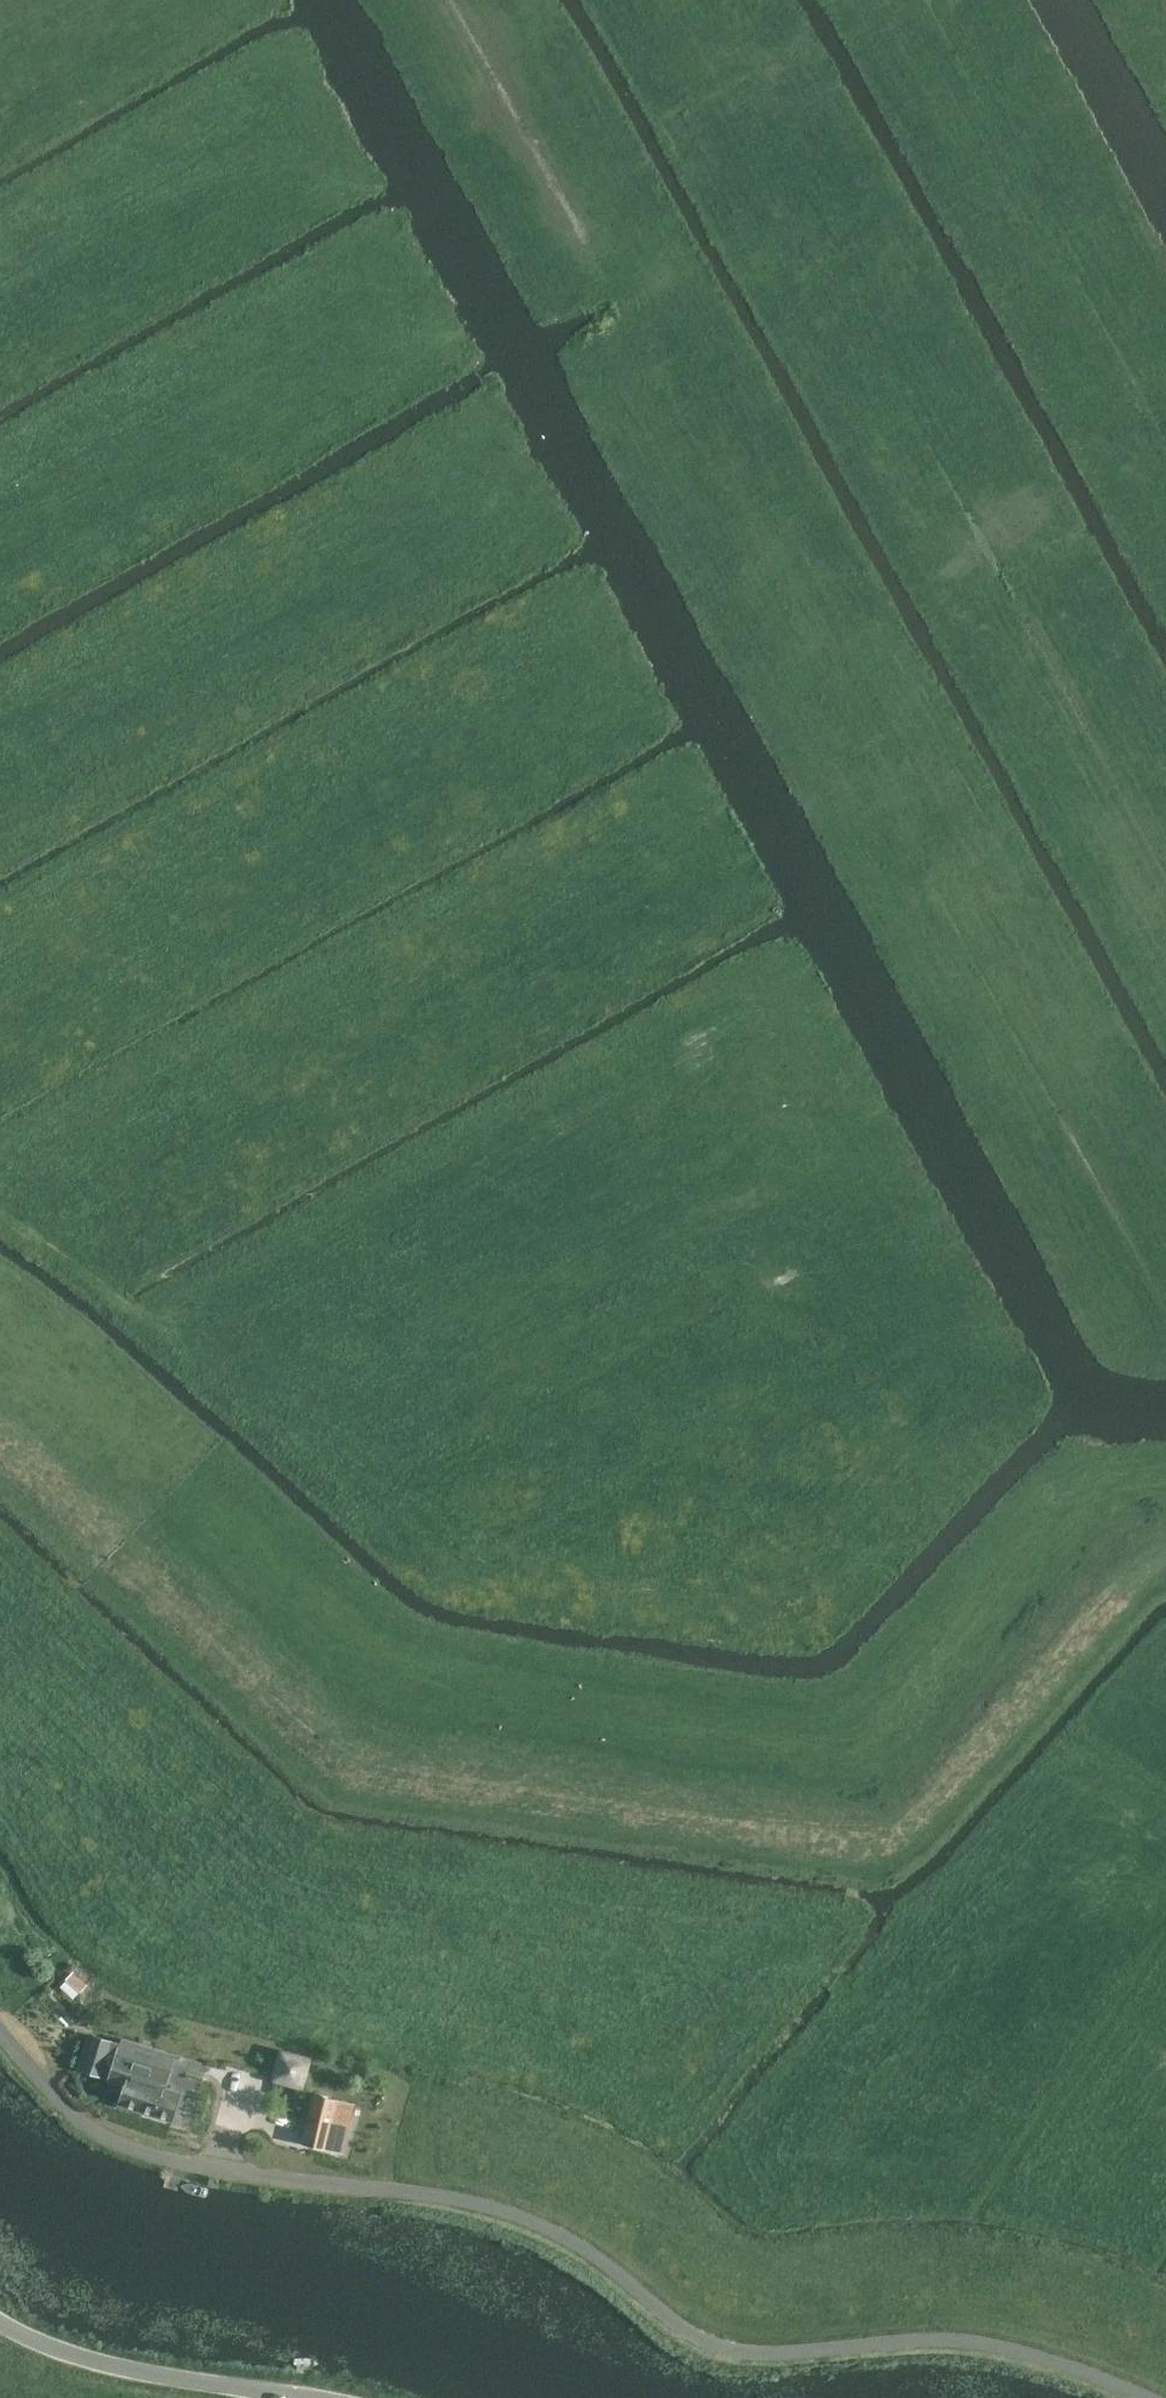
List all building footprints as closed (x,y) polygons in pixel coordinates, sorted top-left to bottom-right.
[(73,1971),(61,1985),(74,1996),(86,1982),(73,1971)] [(95,2029),(83,2063),(97,2069),(110,2035),(95,2029)] [(171,2119),(180,2092),(162,2086),(165,2080),(162,2078),(168,2065),(171,2066),(172,2063),(119,2047),(109,2076),(128,2083),(122,2103),(171,2119)] [(282,2053),(276,2077),(300,2084),(307,2059),(282,2053)] [(341,2152),(354,2102),(315,2093),(302,2142),(341,2152)]
